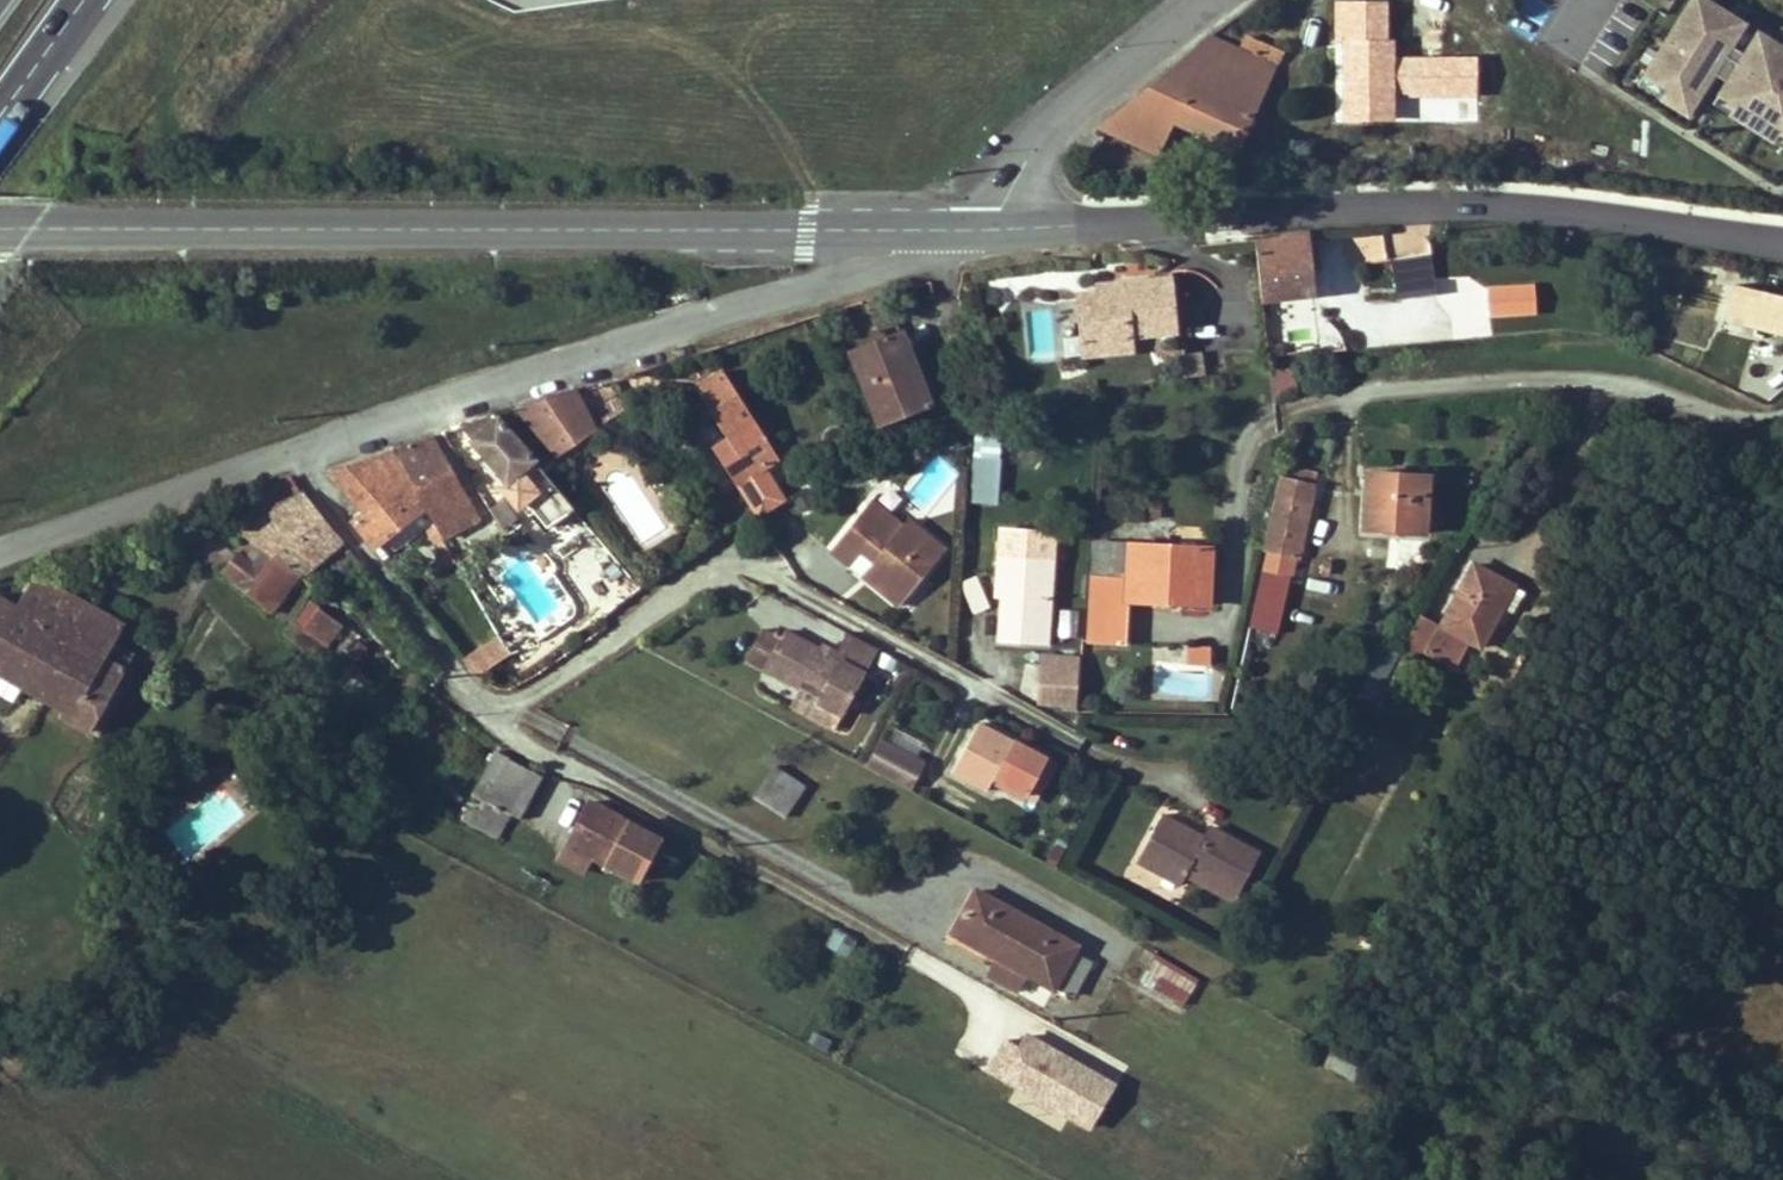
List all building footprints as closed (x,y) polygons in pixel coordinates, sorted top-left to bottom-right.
[(1631,83),(1688,120),(1717,76),(1724,81),(1709,104),(1782,152),(1782,53),(1755,35),(1744,53),(1736,47),(1747,30),(1703,0),(1686,0),(1631,83)] [(1187,51),(1266,85),(1275,66),(1209,37),(1206,35),(1187,51)] [(1238,148),(1266,85),(1187,51),(1129,101),(1172,119),(1238,148)] [(1332,121),(1340,106),(1318,94),(1310,110),(1332,121)] [(1156,153),(1172,119),(1129,101),(1097,127),(1156,153)] [(1315,234),(1305,235),(1308,269),(1318,268),(1315,234)] [(1308,269),(1305,235),(1255,240),(1262,298),(1311,294),(1308,269)] [(1392,299),(1434,295),(1431,254),(1388,258),(1392,299)] [(1096,287),(1077,289),(1081,336),(1128,332),(1171,328),(1167,274),(1105,280),(1106,286),(1096,287)] [(1733,286),(1725,319),(1782,334),(1782,308),(1751,301),(1754,291),(1733,286)] [(1494,290),(1491,316),(1509,317),(1512,291),(1494,290)] [(1782,308),(1782,298),(1774,296),(1765,294),(1754,291),(1751,301),(1782,308)] [(849,350),(880,427),(929,407),(899,331),(849,350)] [(1128,332),(1081,336),(1083,351),(1129,347),(1128,332)] [(1179,379),(1203,377),(1202,353),(1177,354),(1179,379)] [(778,459),(723,371),(695,388),(751,475),(778,459)] [(555,456),(595,429),(574,389),(517,408),(539,437),(541,437),(555,456)] [(472,441),(545,528),(571,511),(574,510),(544,473),(523,446),(500,420),(472,441)] [(972,429),(969,505),(996,506),(999,431),(972,429)] [(414,488),(454,476),(433,437),(395,450),(414,488)] [(372,548),(377,546),(424,510),(414,488),(395,450),(329,473),(364,511),(350,520),(372,548)] [(1425,532),(1430,477),(1368,472),(1365,530),(1425,532)] [(440,541),(461,529),(463,533),(479,524),(474,520),(477,519),(469,503),(454,476),(414,488),(424,510),(433,527),(440,541)] [(1280,477),(1262,553),(1298,560),(1315,485),(1280,477)] [(303,495),(257,525),(242,534),(248,539),(300,571),(304,573),(342,541),(303,495)] [(510,532),(521,516),(501,502),(490,517),(510,532)] [(242,534),(257,525),(251,505),(219,514),(242,534)] [(853,521),(886,547),(898,532),(865,505),(853,521)] [(486,526),(482,517),(477,519),(474,520),(479,524),(480,525),(482,528),(486,526)] [(870,583),(897,606),(944,551),(907,520),(898,532),(886,547),(853,521),(830,551),(847,565),(859,551),(872,563),(880,569),(870,583)] [(479,524),(463,533),(465,537),(482,528),(480,525),(479,524)] [(433,527),(425,532),(436,550),(443,546),(440,541),(433,527)] [(223,572),(271,611),(299,573),(300,571),(248,539),(223,572)] [(1095,543),(1093,579),(1127,581),(1129,545),(1095,543)] [(1210,548),(1129,545),(1127,581),(1126,602),(1170,604),(1171,594),(1209,596),(1210,548)] [(443,546),(436,550),(447,569),(456,565),(443,546)] [(1003,598),(999,642),(1047,645),(1054,557),(1000,553),(998,577),(1004,577),(1003,598)] [(872,563),(862,576),(870,583),(880,569),(872,563)] [(1524,592),(1474,566),(1442,627),(1420,616),(1408,637),(1400,654),(1414,662),(1422,648),(1453,665),(1468,639),(1481,647),(1502,609),(1512,615),(1524,592)] [(14,608),(0,600),(0,674),(25,689),(45,699),(49,693),(95,612),(35,576),(14,608)] [(970,614),(987,608),(976,576),(959,582),(970,614)] [(1127,581),(1093,579),(1088,640),(1124,642),(1126,602),(1127,581)] [(1208,605),(1209,596),(1171,594),(1170,604),(1208,605)] [(336,619),(319,608),(306,600),(296,622),(324,646),(330,639),(324,634),(336,619)] [(61,719),(91,735),(97,721),(106,726),(124,695),(115,689),(130,665),(109,652),(123,628),(95,612),(49,693),(45,699),(65,711),(61,719)] [(825,640),(789,621),(780,638),(763,669),(800,688),(804,681),(822,691),(816,701),(842,715),(877,649),(846,632),(842,640),(838,647),(825,640)] [(287,636),(351,686),(357,678),(339,659),(324,646),(296,622),(284,634),(287,636)] [(748,661),(763,669),(780,638),(764,629),(748,661)] [(842,640),(829,633),(825,640),(838,647),(842,640)] [(510,656),(499,637),(461,661),(475,678),(510,656)] [(1357,673),(1384,683),(1396,652),(1369,643),(1357,673)] [(1081,655),(1045,653),(1042,701),(1078,703),(1081,655)] [(822,691),(804,681),(800,688),(794,698),(838,721),(842,715),(816,701),(822,691)] [(106,726),(97,721),(91,735),(99,739),(106,726)] [(980,724),(953,773),(986,792),(995,777),(1028,795),(1047,760),(980,724)] [(877,739),(863,765),(905,787),(918,761),(877,739)] [(542,777),(510,760),(496,752),(472,794),(474,795),(462,819),(496,837),(509,813),(519,819),(542,777)] [(771,766),(750,800),(783,820),(804,786),(771,766)] [(591,801),(559,859),(581,871),(589,855),(637,881),(660,838),(591,801)] [(1178,821),(1167,815),(1158,833),(1170,839),(1178,821)] [(1170,839),(1158,833),(1146,856),(1164,865),(1160,871),(1188,885),(1193,876),(1196,868),(1243,891),(1263,851),(1216,827),(1210,838),(1207,844),(1198,840),(1201,833),(1178,821),(1170,839)] [(1210,838),(1201,833),(1198,840),(1207,844),(1210,838)] [(1164,865),(1146,856),(1143,863),(1160,871),(1164,865)] [(1243,891),(1196,868),(1193,876),(1239,899),(1243,891)] [(1055,935),(975,891),(952,934),(1053,989),(1055,987),(1073,996),(1090,966),(1072,956),(1049,944),(1055,935)] [(849,958),(858,941),(835,928),(826,945),(849,958)] [(1077,947),(1055,935),(1049,944),(1072,956),(1077,947)] [(1180,1012),(1198,982),(1153,956),(1136,986),(1180,1012)] [(1016,1049),(1000,1041),(982,1076),(1011,1091),(1007,1100),(1086,1141),(1115,1084),(1023,1036),(1016,1049)]
